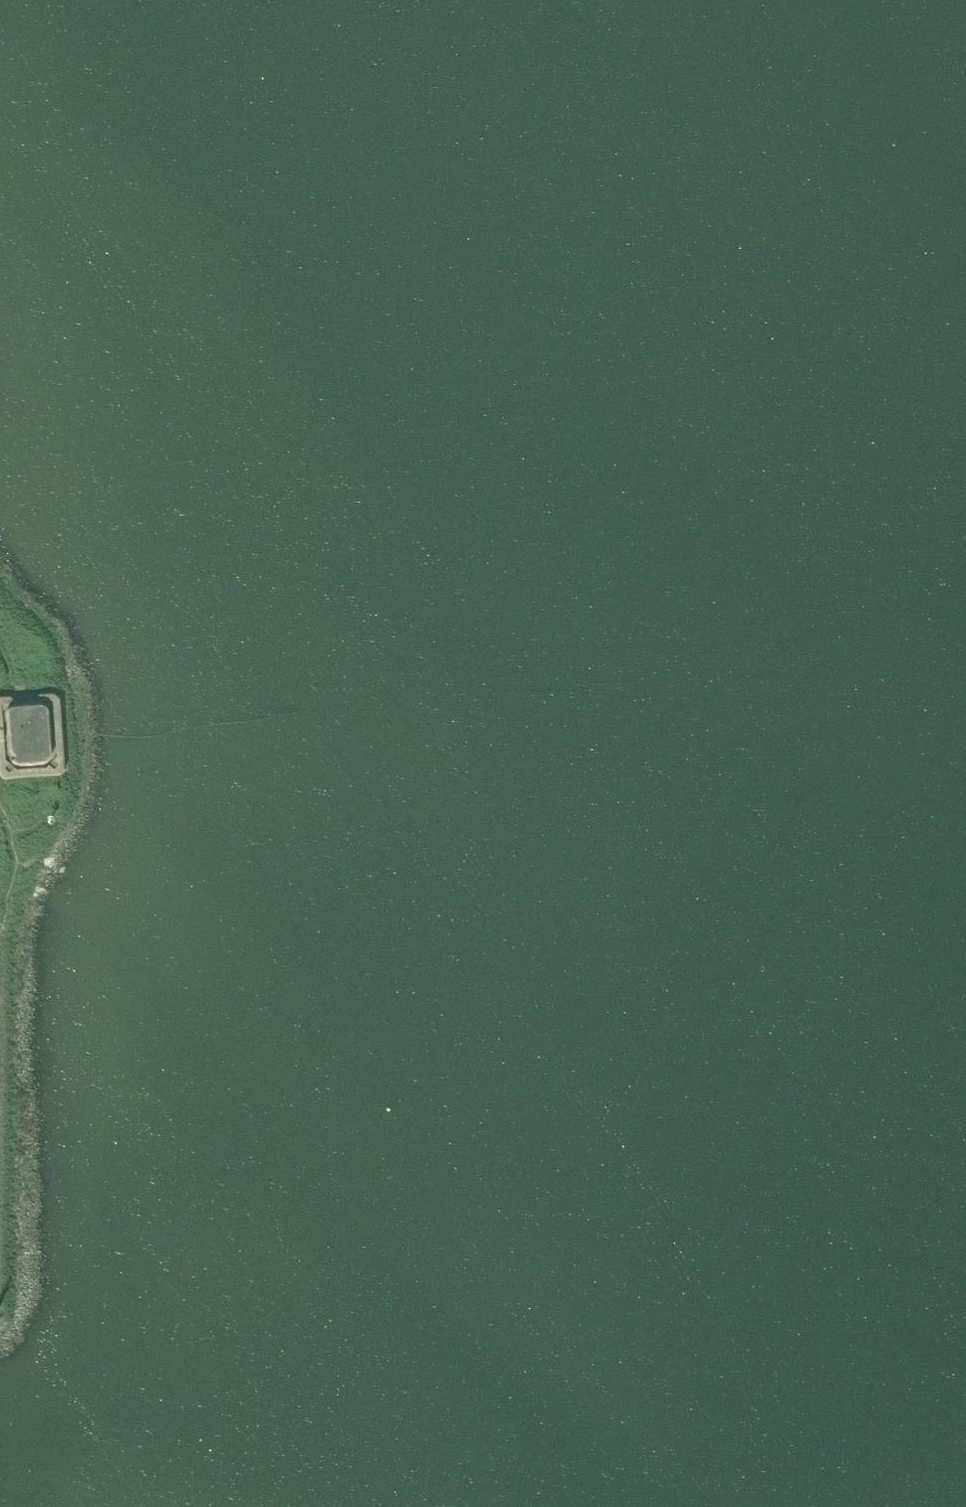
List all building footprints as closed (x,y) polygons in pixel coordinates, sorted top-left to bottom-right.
[(0,699),(0,779),(68,775),(63,695),(0,699)]
